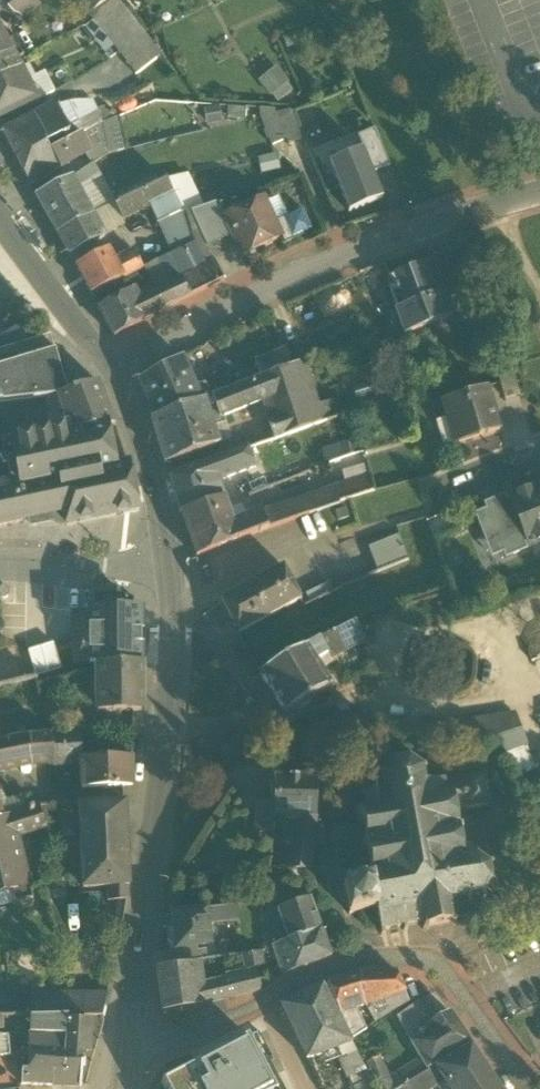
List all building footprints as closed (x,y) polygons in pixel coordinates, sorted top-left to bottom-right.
[(19,16),(42,0),(3,0),(0,2),(0,3),(12,15),(15,17),(19,16)] [(90,15),(109,0),(77,0),(90,15)] [(148,48),(140,37),(144,34),(117,0),(110,0),(90,16),(127,64),(136,75),(157,59),(148,48)] [(20,69),(0,30),(0,79),(20,69)] [(261,77),(275,64),(268,56),(254,69),(261,77)] [(22,68),(38,100),(55,92),(45,72),(35,76),(29,64),(22,68)] [(282,65),(262,75),(274,100),(294,90),(282,65)] [(20,69),(0,79),(0,119),(38,100),(22,68),(20,69)] [(71,126),(99,111),(93,100),(74,100),(55,106),(66,129),(71,126)] [(219,105),(204,108),(206,124),(221,121),(219,105)] [(3,132),(17,159),(46,144),(50,153),(68,143),(72,141),(68,132),(66,129),(55,106),(33,118),(3,132)] [(245,107),(228,106),(227,117),(245,118),(245,107)] [(291,110),(260,117),(270,142),(286,138),(288,144),(302,138),(291,110)] [(72,141),(82,135),(101,124),(99,111),(71,126),(73,129),(68,132),(72,141)] [(101,124),(105,155),(123,150),(118,117),(101,124)] [(105,155),(101,124),(82,135),(90,150),(84,154),(91,164),(93,163),(105,155)] [(357,136),(363,149),(373,173),(390,165),(375,128),(357,136)] [(72,141),(68,143),(76,159),(84,154),(90,150),(82,135),(72,141)] [(30,185),(76,159),(68,143),(50,153),(46,144),(17,159),(30,185)] [(363,149),(329,163),(349,212),(383,198),(373,173),(363,149)] [(275,152),(257,157),(261,173),(279,168),(275,152)] [(99,173),(93,163),(91,164),(75,175),(82,185),(99,173)] [(92,215),(114,204),(117,203),(114,196),(99,173),(82,185),(77,189),(92,215)] [(182,212),(186,213),(190,211),(203,207),(189,174),(166,180),(182,212)] [(118,193),(119,194),(122,201),(141,191),(159,183),(155,175),(118,193)] [(36,196),(58,234),(92,215),(77,189),(71,178),(36,196)] [(166,180),(159,183),(141,191),(149,206),(157,223),(182,212),(166,180)] [(114,204),(123,220),(149,206),(141,191),(122,201),(117,203),(114,204)] [(117,203),(122,201),(119,194),(114,196),(117,203)] [(241,256),(280,238),(282,237),(275,222),(273,224),(262,201),(242,211),(241,208),(225,216),(223,216),(232,236),(241,256)] [(218,202),(203,207),(220,242),(232,236),(223,216),(225,216),(218,202)] [(114,204),(92,215),(104,236),(125,225),(123,220),(114,204)] [(206,248),(220,242),(203,207),(190,211),(206,248)] [(303,210),(275,222),(282,237),(280,238),(283,244),(308,233),(307,232),(312,230),(303,210)] [(206,248),(190,211),(186,213),(195,242),(173,253),(159,261),(171,284),(181,279),(213,263),(206,248)] [(158,224),(173,253),(195,242),(186,213),(158,224)] [(104,236),(92,215),(58,234),(70,255),(104,237),(104,236)] [(482,239),(470,243),(472,250),(485,247),(482,239)] [(76,266),(91,295),(124,278),(115,261),(109,249),(76,266)] [(142,269),(133,251),(115,261),(124,278),(142,269)] [(389,276),(401,307),(402,309),(444,293),(445,293),(440,278),(433,260),(389,276)] [(140,299),(171,284),(159,261),(143,268),(150,283),(135,290),(140,299)] [(181,279),(189,296),(223,280),(213,263),(181,279)] [(444,293),(449,306),(450,305),(472,297),(464,269),(440,278),(445,293),(444,293)] [(99,307),(115,336),(144,320),(143,318),(189,296),(181,279),(171,284),(140,299),(135,290),(134,288),(99,307)] [(449,306),(444,293),(402,309),(401,307),(395,309),(405,333),(453,315),(450,305),(449,306)] [(68,391),(51,336),(0,351),(0,400),(11,399),(56,395),(68,391)] [(261,378),(262,377),(291,366),(285,351),(255,362),(261,378)] [(139,381),(156,418),(200,401),(194,386),(182,358),(139,381)] [(303,362),(291,366),(262,377),(269,397),(278,420),(271,423),(275,438),(290,433),(322,421),(317,406),(303,362)] [(499,382),(504,399),(519,395),(510,366),(496,370),(499,382)] [(261,378),(212,397),(220,416),(225,415),(269,397),(262,377),(261,378)] [(203,400),(211,397),(205,381),(194,386),(200,401),(203,400)] [(63,413),(69,428),(75,428),(76,432),(107,425),(109,424),(109,423),(114,421),(99,382),(95,383),(68,391),(56,395),(63,413)] [(499,382),(487,386),(492,403),(504,399),(499,382)] [(500,429),(492,403),(487,386),(443,399),(448,416),(450,415),(458,442),(500,429)] [(227,421),(225,415),(220,416),(212,397),(211,397),(203,400),(213,426),(227,421)] [(317,406),(322,421),(328,420),(342,415),(344,415),(339,398),(317,406)] [(152,420),(166,463),(219,442),(213,426),(203,400),(200,401),(156,418),(152,420)] [(328,420),(336,446),(349,441),(342,415),(328,420)] [(456,443),(458,442),(450,415),(448,416),(456,443)] [(28,468),(32,486),(57,481),(57,480),(116,467),(107,425),(76,432),(71,433),(69,428),(55,428),(11,438),(17,468),(28,468)] [(323,450),(327,462),(353,453),(349,441),(336,446),(323,450)] [(170,475),(181,511),(224,497),(218,480),(255,465),(254,463),(248,447),(170,475)] [(27,519),(30,518),(31,523),(54,518),(53,513),(56,512),(64,511),(66,524),(139,508),(129,464),(116,467),(57,480),(57,481),(32,486),(24,488),(22,483),(0,487),(0,524),(27,519)] [(343,470),(346,482),(368,476),(365,464),(343,470)] [(22,483),(24,488),(32,486),(28,468),(17,468),(0,468),(0,487),(22,483)] [(369,476),(334,487),(275,506),(279,521),(282,520),(321,508),(338,502),(373,491),(369,476)] [(539,539),(539,498),(535,487),(511,497),(512,500),(528,539),(530,543),(539,539)] [(186,523),(196,552),(268,525),(262,510),(261,509),(235,520),(229,506),(227,506),(225,502),(224,497),(181,511),(186,523)] [(512,500),(506,502),(505,499),(488,506),(489,509),(482,512),(498,552),(505,549),(506,552),(524,545),(522,542),(528,539),(512,500)] [(262,510),(268,525),(279,521),(275,506),(262,510)] [(369,546),(377,571),(408,559),(400,535),(383,540),(369,546)] [(222,599),(239,631),(302,597),(285,565),(222,599)] [(99,661),(142,660),(141,606),(90,607),(90,626),(81,626),(81,646),(90,647),(91,660),(99,661)] [(358,619),(319,638),(306,645),(320,667),(336,659),(334,653),(362,639),(360,635),(361,635),(365,633),(358,619)] [(42,641),(49,671),(63,668),(56,638),(42,641)] [(49,671),(42,641),(30,644),(37,674),(49,671)] [(261,671),(286,710),(331,684),(320,667),(306,645),(261,671)] [(533,660),(539,658),(539,646),(529,649),(533,660)] [(143,706),(142,660),(99,661),(99,707),(143,706)] [(36,675),(0,683),(0,709),(42,700),(36,675)] [(448,721),(451,741),(500,734),(500,735),(513,730),(510,712),(448,721)] [(82,731),(53,733),(54,757),(81,755),(82,755),(82,731)] [(30,759),(54,757),(53,733),(31,734),(30,759)] [(30,759),(31,734),(14,736),(0,740),(0,765),(30,759)] [(510,749),(517,772),(535,766),(528,743),(510,749)] [(81,755),(83,785),(133,782),(133,755),(82,756),(82,755),(81,755)] [(377,909),(382,935),(386,934),(385,930),(403,926),(403,931),(407,930),(407,925),(425,922),(425,924),(422,929),(427,931),(430,926),(449,922),(454,925),(457,921),(452,918),(450,906),(461,904),(459,898),(466,897),(466,902),(471,901),(470,896),(480,895),(482,899),(486,897),(484,892),(490,884),(496,885),(496,881),(491,879),(490,868),(494,865),(492,862),(487,865),(479,858),(480,853),(475,852),(474,857),(473,857),(471,847),(462,849),(459,830),(463,830),(463,825),(458,826),(455,807),(464,806),(465,810),(490,805),(485,775),(445,782),(447,778),(444,777),(442,781),(424,784),(423,772),(426,769),(424,766),(420,769),(409,761),(411,756),(407,755),(406,760),(393,763),(390,758),(387,760),(390,764),(382,775),(377,775),(377,778),(381,779),(383,791),(366,794),(361,791),(360,793),(364,797),(367,811),(364,812),(358,807),(356,811),(356,812),(358,822),(363,821),(366,842),(362,843),(363,847),(367,846),(371,867),(365,868),(366,880),(343,884),(349,914),(377,909)] [(286,817),(316,818),(317,779),(274,778),(275,802),(275,817),(276,817),(286,817)] [(127,898),(130,883),(126,799),(80,801),(84,885),(108,884),(108,899),(127,898)] [(12,888),(18,886),(18,885),(31,882),(18,834),(25,833),(25,832),(27,827),(45,821),(39,802),(25,807),(0,815),(0,891),(12,888)] [(256,832),(275,832),(275,822),(276,817),(275,817),(275,802),(256,803),(256,832)] [(290,872),(308,877),(316,818),(286,817),(285,833),(291,833),(291,832),(295,832),(290,872)] [(12,888),(15,900),(34,895),(31,882),(18,885),(18,886),(12,888)] [(289,941),(322,929),(310,898),(277,910),(289,941)] [(208,908),(209,923),(240,920),(238,905),(208,908)] [(167,930),(169,948),(211,943),(209,923),(208,908),(172,912),(174,929),(167,930)] [(331,956),(322,929),(289,941),(273,947),(282,975),(331,956)] [(243,954),(246,969),(231,972),(231,975),(196,982),(193,962),(158,967),(163,1011),(199,1005),(262,990),(258,973),(257,974),(255,966),(263,964),(261,952),(243,954)] [(360,973),(355,974),(328,983),(340,1013),(352,1038),(366,1029),(356,1008),(365,1005),(366,1005),(405,992),(397,972),(360,973)] [(281,1006),(307,1058),(317,1055),(334,1049),(351,1042),(322,985),(281,1006)] [(67,1015),(71,1014),(71,991),(32,992),(32,1015),(33,1015),(67,1015)] [(108,991),(71,991),(71,1014),(102,1014),(108,991)] [(366,1005),(374,1021),(409,1001),(405,992),(366,1005)] [(397,1018),(410,1040),(426,1030),(425,1028),(432,1024),(420,1005),(397,1018)] [(422,1060),(427,1069),(429,1068),(471,1043),(472,1043),(451,1013),(432,1024),(425,1028),(426,1030),(428,1032),(412,1041),(422,1060)] [(33,1015),(32,1032),(66,1034),(67,1019),(67,1015),(33,1015)] [(88,1020),(67,1019),(66,1034),(64,1072),(54,1071),(53,1084),(81,1085),(82,1051),(85,1051),(86,1049),(87,1047),(88,1020)] [(66,1034),(32,1032),(30,1070),(22,1070),(22,1083),(53,1084),(54,1071),(64,1072),(66,1034)] [(9,1055),(8,1036),(0,1035),(0,1056),(9,1055)] [(162,1081),(167,1088),(276,1088),(249,1035),(162,1081)] [(338,1058),(348,1078),(366,1070),(352,1042),(351,1042),(334,1049),(338,1058)] [(435,1066),(444,1080),(480,1058),(472,1045),(435,1066)] [(334,1049),(317,1055),(322,1064),(338,1058),(334,1049)] [(401,1087),(395,1075),(388,1078),(378,1058),(365,1065),(377,1088),(397,1088),(401,1087)] [(480,1058),(444,1080),(451,1088),(501,1088),(480,1058)] [(422,1060),(402,1070),(409,1083),(431,1071),(430,1069),(429,1068),(427,1069),(422,1060)] [(436,1085),(444,1080),(435,1066),(430,1069),(431,1071),(434,1078),(414,1088),(429,1088),(436,1085)] [(366,1070),(348,1078),(353,1088),(375,1088),(366,1070)] [(403,1086),(409,1083),(402,1070),(395,1075),(401,1087),(403,1086)] [(431,1071),(409,1083),(403,1086),(405,1088),(414,1088),(434,1078),(431,1071)] [(444,1080),(436,1085),(439,1088),(451,1088),(444,1080)]
